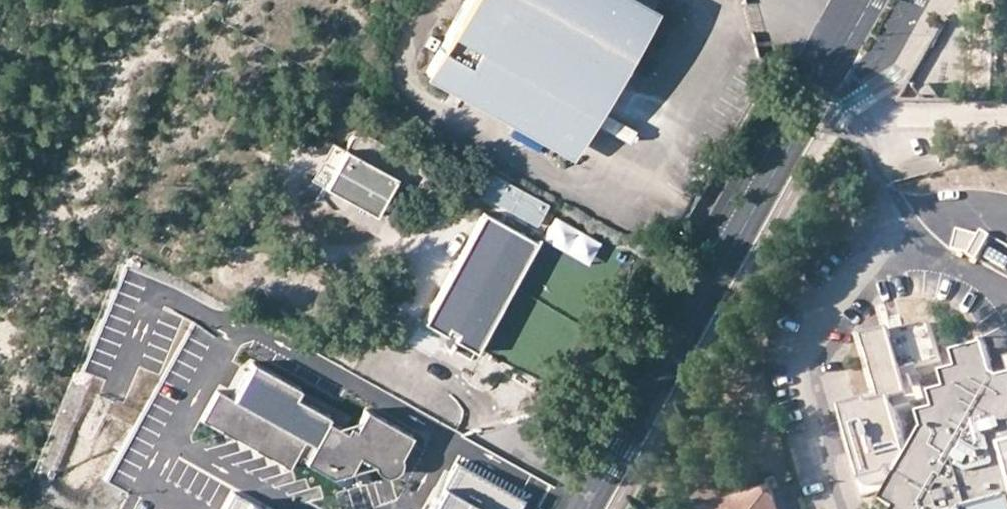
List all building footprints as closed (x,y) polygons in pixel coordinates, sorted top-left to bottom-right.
[(595,2),(591,0),(471,0),(426,80),(493,118),(499,107),(552,137),(596,58),(609,64),(624,38),(627,7),(615,0),(596,0),(595,2)] [(565,142),(609,64),(596,58),(552,137),(565,142)] [(335,149),(324,142),(303,180),(314,186),(335,149)] [(387,178),(335,149),(314,186),(367,216),(387,178)] [(489,175),(478,200),(536,225),(547,200),(489,175)] [(526,240),(473,211),(467,222),(414,321),(436,333),(440,327),(448,331),(445,338),(467,350),(526,240)] [(555,216),(541,238),(587,264),(600,242),(555,216)] [(1006,376),(1000,351),(965,358),(970,376),(953,379),(955,395),(941,398),(945,417),(927,421),(931,436),(893,508),(1006,508),(1006,376)] [(300,388),(250,360),(230,398),(213,387),(196,415),(285,464),(292,451),(299,455),(300,459),(330,475),(333,479),(347,479),(347,466),(370,460),(371,467),(379,473),(383,474),(390,473),(393,469),(396,465),(398,460),(397,454),(408,434),(362,409),(352,429),(346,425),(344,430),(325,421),(325,415),(295,399),(300,388)] [(274,488),(284,464),(253,452),(244,476),(274,488)] [(523,503),(457,465),(434,508),(520,508),(523,503)] [(236,495),(229,508),(262,508),(236,495)]
